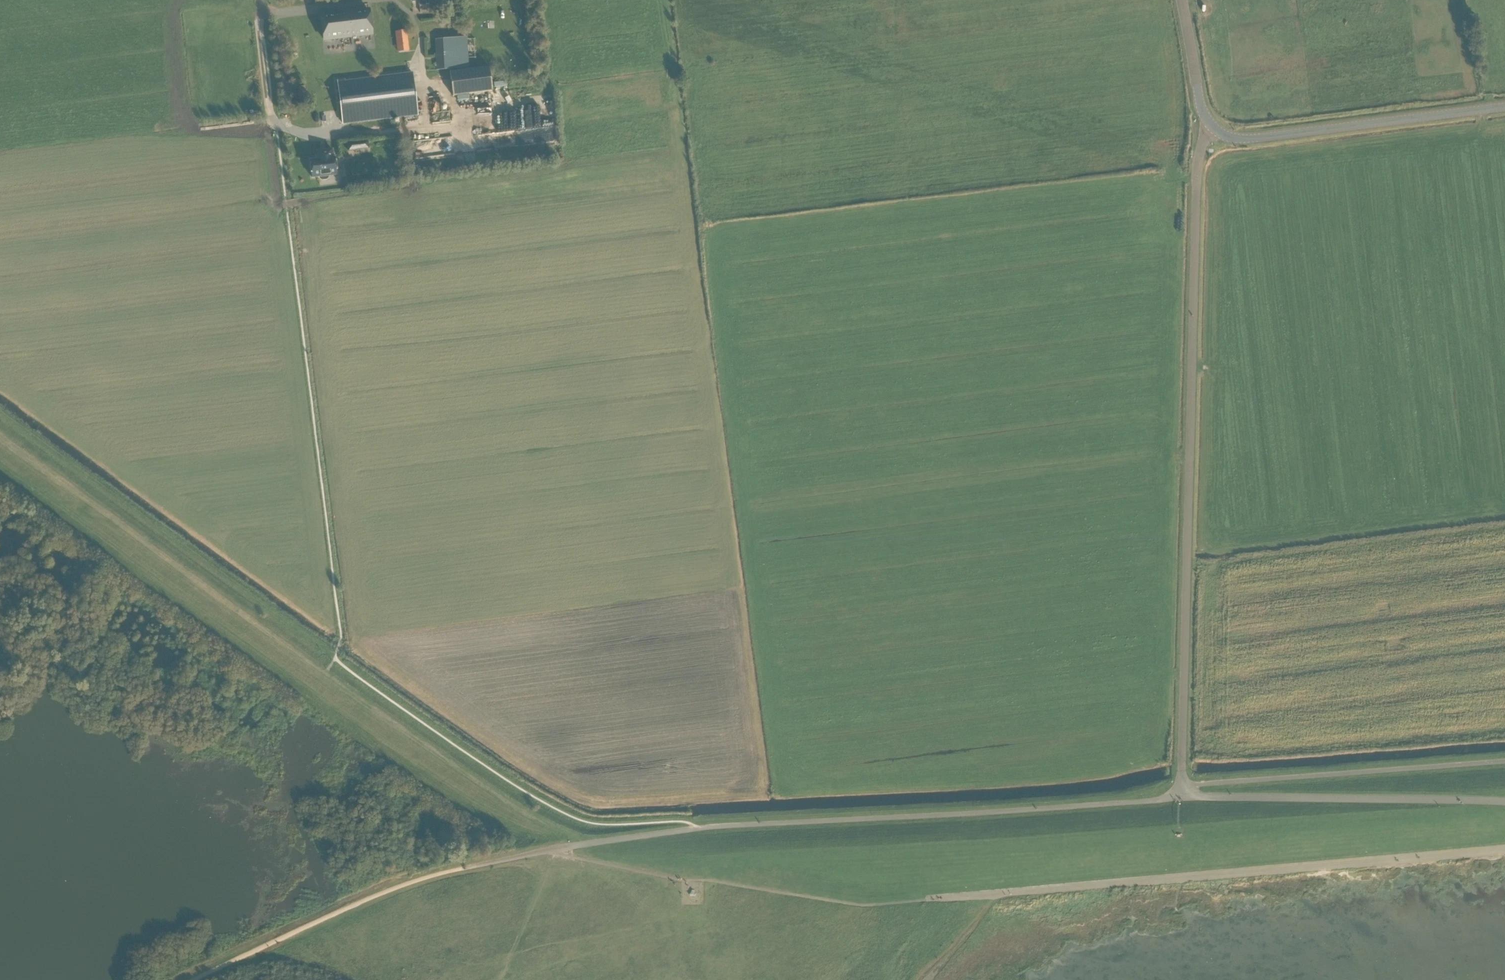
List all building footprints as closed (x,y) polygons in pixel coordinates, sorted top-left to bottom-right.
[(326,40),(372,34),(369,11),(321,16),(324,40),(326,40)] [(406,32),(396,33),(398,47),(408,46),(406,32)] [(441,70),(468,69),(466,39),(457,39),(457,40),(440,40),(441,48),(440,48),(441,70)] [(453,97),(493,92),(490,68),(450,73),(453,97)] [(338,82),(343,125),(417,116),(412,73),(338,82)] [(306,96),(305,86),(298,87),(299,96),(306,96)] [(478,118),(480,135),(543,127),(541,109),(508,113),(508,107),(488,110),(489,116),(478,118)] [(368,142),(348,144),(349,151),(369,149),(368,142)] [(327,180),(328,178),(328,176),(337,175),(335,158),(333,158),(332,150),(317,152),(318,157),(319,157),(320,160),(310,161),(312,178),(320,177),(320,179),(322,180),(327,180)]
